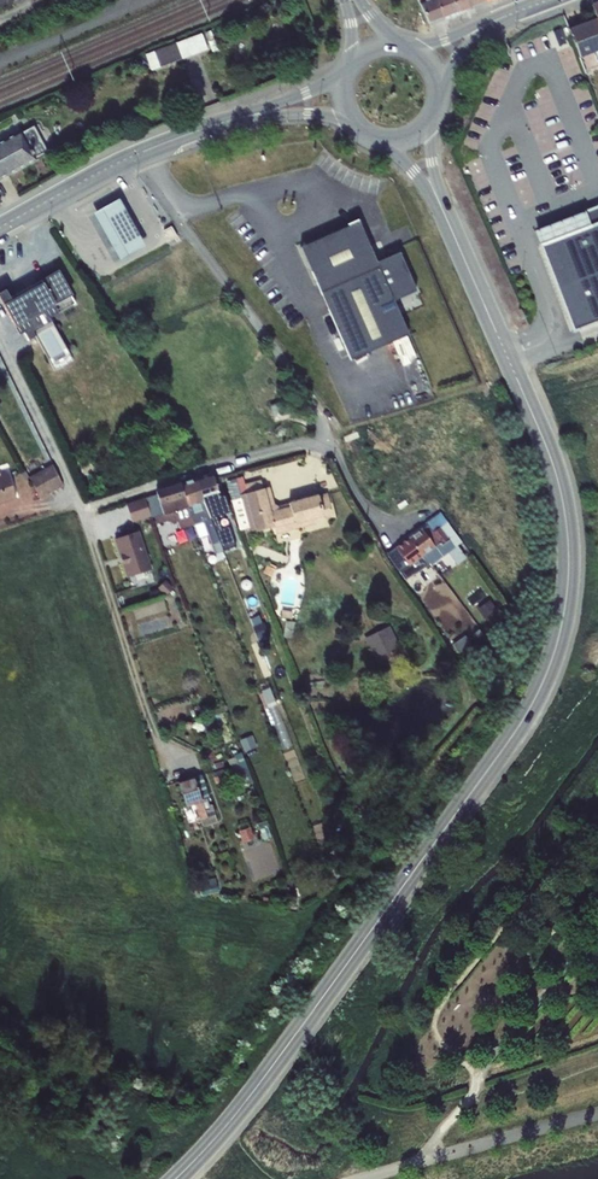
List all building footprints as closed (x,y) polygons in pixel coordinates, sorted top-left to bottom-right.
[(420,3),(429,23),(444,18),(437,0),(429,0),(420,3)] [(444,18),(458,13),(453,0),(437,0),(444,18)] [(458,13),(472,8),(469,0),(453,0),(458,13)] [(597,18),(568,29),(572,37),(579,57),(593,52),(597,50),(597,22),(597,18)] [(210,29),(205,31),(208,41),(214,39),(210,29)] [(201,33),(146,54),(151,70),(207,49),(201,33)] [(214,40),(209,42),(212,51),(218,49),(214,40)] [(21,132),(35,158),(47,151),(33,126),(21,132)] [(0,142),(0,178),(36,159),(35,158),(21,132),(21,131),(0,142)] [(116,202),(85,219),(96,240),(111,232),(121,252),(146,238),(137,221),(129,225),(116,202)] [(535,231),(573,331),(597,321),(597,222),(590,225),(585,212),(535,231)] [(301,247),(351,360),(408,334),(393,301),(417,290),(400,251),(376,262),(358,222),(301,247)] [(0,293),(0,298),(19,334),(24,332),(28,340),(36,336),(53,327),(49,317),(75,303),(71,295),(57,271),(41,280),(42,282),(11,300),(6,290),(0,293)] [(53,327),(36,336),(55,369),(73,359),(53,327)] [(285,401),(270,405),(273,417),(289,413),(285,401)] [(89,455),(75,462),(82,477),(97,469),(89,455)] [(53,464),(30,477),(40,498),(63,485),(53,464)] [(0,476),(0,503),(16,498),(8,473),(0,476)] [(212,473),(196,478),(204,501),(219,496),(212,473)] [(187,506),(204,501),(196,478),(181,483),(187,506)] [(241,497),(231,499),(239,530),(249,528),(250,533),(274,527),(276,534),(316,524),(314,518),(323,516),(322,509),(332,507),(328,492),(279,506),(275,503),(270,486),(263,488),(261,479),(245,483),(247,492),(240,494),(241,497)] [(163,513),(187,506),(181,483),(157,491),(163,513)] [(126,502),(132,522),(151,515),(145,496),(126,502)] [(222,504),(219,496),(204,501),(210,518),(215,517),(212,508),(222,504)] [(151,515),(158,514),(155,500),(149,501),(151,515)] [(215,549),(221,547),(210,518),(204,501),(187,506),(192,517),(199,515),(209,542),(212,541),(215,549)] [(187,506),(163,513),(155,517),(157,524),(169,520),(171,523),(177,521),(180,529),(194,524),(192,517),(187,506)] [(440,511),(425,522),(427,525),(432,532),(440,527),(454,548),(448,552),(457,564),(467,558),(458,545),(462,542),(440,511)] [(427,525),(422,529),(435,546),(421,556),(421,557),(427,564),(430,562),(431,564),(448,552),(454,548),(440,527),(432,532),(427,525)] [(422,529),(409,538),(421,556),(435,546),(422,529)] [(235,530),(218,537),(222,545),(238,540),(235,530)] [(139,531),(113,539),(125,577),(151,568),(139,531)] [(409,538),(396,547),(409,565),(421,557),(421,556),(409,538)] [(414,573),(427,564),(421,557),(409,565),(396,547),(387,553),(405,579),(415,594),(423,588),(414,573)] [(268,561),(262,573),(272,578),(278,566),(268,561)] [(489,600),(477,609),(484,619),(497,609),(489,600)] [(468,617),(461,622),(468,632),(475,627),(468,617)] [(389,626),(364,638),(377,663),(401,651),(389,626)] [(487,627),(484,630),(488,636),(492,633),(487,627)] [(269,671),(264,673),(267,683),(273,681),(269,671)] [(268,689),(261,692),(263,699),(264,698),(266,705),(273,702),(268,689)] [(234,757),(227,760),(238,787),(251,782),(240,752),(234,755),(234,757)] [(209,797),(201,774),(193,778),(201,801),(194,803),(202,825),(217,821),(211,804),(209,805),(207,798),(209,797)] [(194,803),(201,801),(193,778),(178,782),(186,805),(194,803)] [(296,790),(282,796),(284,801),(298,795),(296,790)] [(383,794),(371,793),(371,801),(382,802),(383,794)] [(239,831),(250,827),(248,821),(236,824),(239,831)] [(254,838),(250,827),(239,831),(242,842),(254,838)] [(267,827),(260,829),(264,840),(271,837),(267,827)] [(199,886),(202,895),(218,892),(216,882),(215,882),(200,886),(199,886)]
